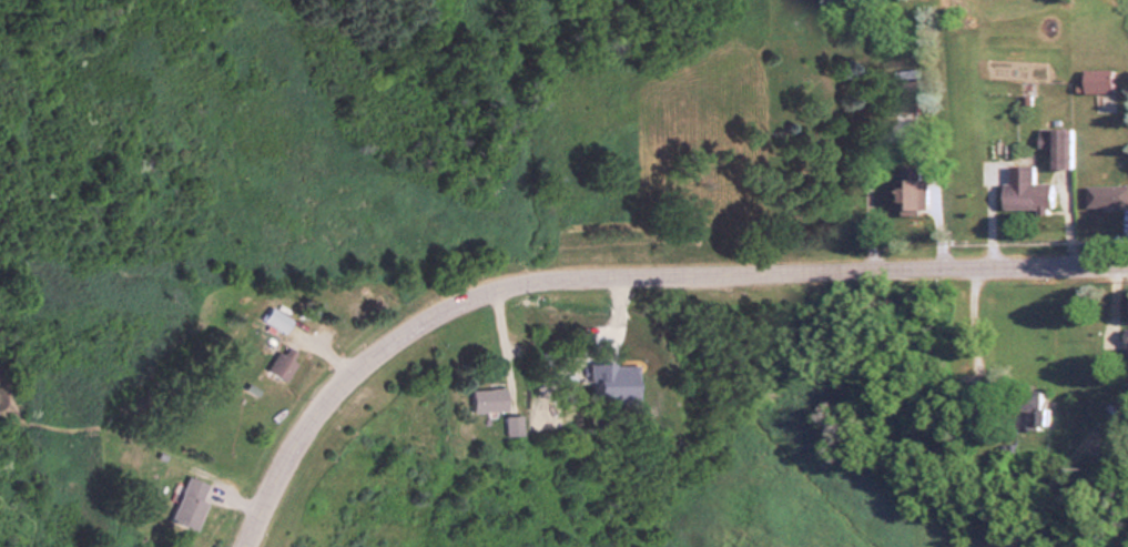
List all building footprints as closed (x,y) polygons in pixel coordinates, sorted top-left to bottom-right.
[(1081,69),(1081,91),(1111,91),(1111,69),(1081,69)] [(889,80),(889,116),(917,116),(917,80),(889,80)] [(1048,168),(1070,168),(1070,128),(1037,128),(1037,147),(1048,147),(1048,168)] [(926,178),(920,178),(920,164),(895,164),(895,212),(926,212),(926,178)] [(999,184),(999,209),(1051,209),(1051,183),(1031,183),(1031,165),(1008,165),(1008,184),(999,184)] [(1084,206),(1127,206),(1127,184),(1084,184),(1084,206)] [(256,319),(280,333),(288,319),(264,306),(256,319)] [(294,352),(276,343),(260,372),(278,381),(294,352)] [(463,388),(463,411),(500,411),(500,388),(463,388)] [(1015,389),(1013,428),(1040,429),(1042,391),(1015,389)] [(517,415),(499,415),(499,434),(517,434),(517,415)] [(205,483),(179,475),(163,524),(189,532),(205,483)]
